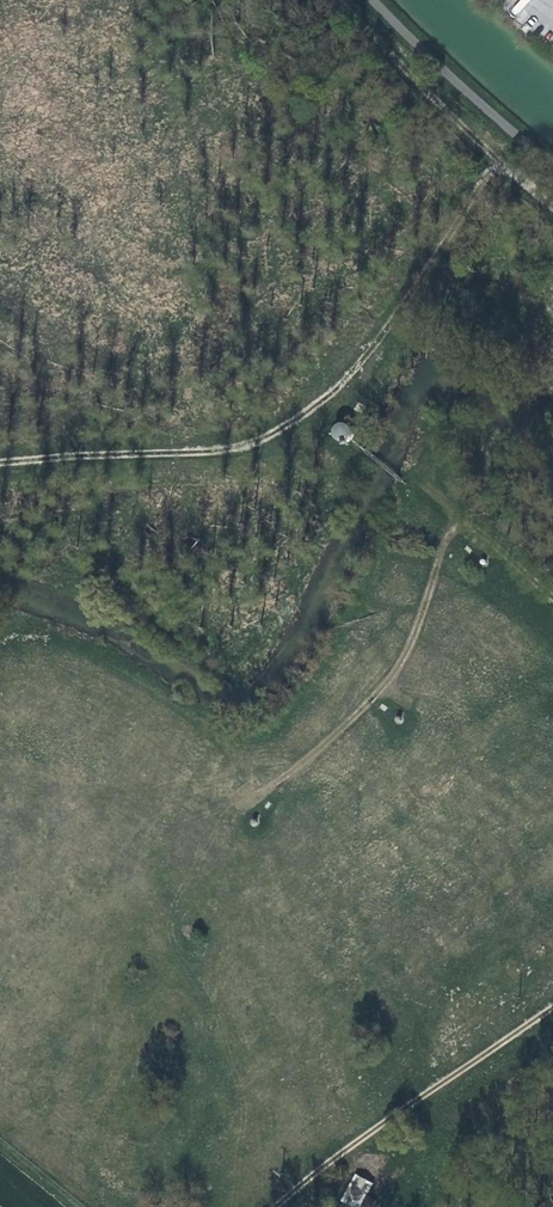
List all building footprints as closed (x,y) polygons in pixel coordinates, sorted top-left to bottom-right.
[(359,424),(361,419),(360,414),(355,409),(348,409),(343,411),(341,416),(341,420),(343,424),(348,428),(354,428),(359,424)] [(340,441),(348,429),(337,422),(329,435),(340,441)] [(371,1199),(353,1190),(343,1206),(367,1206),(371,1199)]
